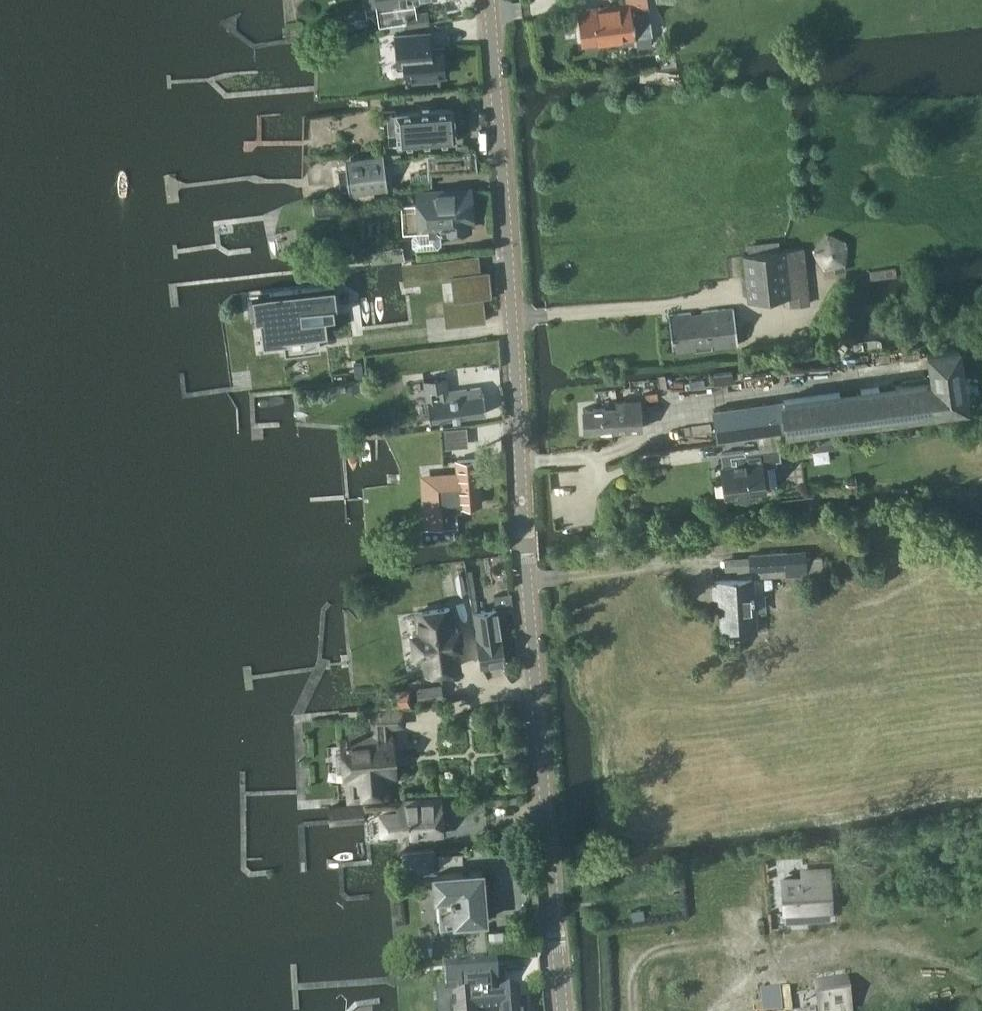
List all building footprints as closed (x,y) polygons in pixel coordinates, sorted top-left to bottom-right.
[(415,0),(378,0),(382,22),(408,18),(409,23),(430,20),(428,9),(417,11),(415,0)] [(586,42),(600,40),(653,33),(648,0),(627,0),(627,3),(580,9),(584,42),(586,42)] [(431,47),(430,32),(396,34),(398,65),(405,64),(406,77),(446,74),(444,46),(431,47)] [(456,138),(454,107),(397,111),(397,109),(384,110),(385,119),(379,120),(380,126),(385,126),(386,133),(390,133),(390,145),(399,144),(399,143),(456,138)] [(478,169),(477,149),(426,154),(426,159),(423,159),(424,163),(427,162),(428,172),(478,169)] [(348,193),(386,189),(383,155),(345,158),(348,193)] [(470,229),(469,221),(474,221),(472,189),(418,192),(420,231),(416,232),(413,235),(414,243),(417,246),(438,245),(441,242),(440,234),(437,231),(436,223),(440,223),(441,225),(445,224),(445,230),(470,229)] [(848,243),(847,241),(830,232),(826,233),(813,250),(824,269),(834,267),(835,273),(847,270),(845,264),(846,263),(848,243)] [(780,250),(779,239),(748,243),(749,253),(744,254),(749,300),(790,296),(791,306),(810,304),(808,289),(804,248),(780,250)] [(440,260),(441,276),(451,275),(451,278),(453,298),(454,300),(484,297),(492,296),(489,269),(481,270),(474,271),(473,256),(440,260)] [(335,286),(260,295),(262,308),(264,319),(266,339),(285,337),(287,352),(318,349),(316,334),(328,332),(326,316),(335,315),(334,305),(337,305),(335,286)] [(737,344),(734,307),(702,310),(703,314),(692,315),(691,311),(669,313),(672,350),(737,344)] [(718,439),(789,430),(968,405),(961,344),(928,348),(931,373),(924,374),(924,378),(714,409),(718,439)] [(362,363),(354,364),(356,377),(364,376),(362,363)] [(450,390),(448,376),(426,379),(431,420),(488,411),(485,392),(483,392),(482,386),(450,390)] [(346,392),(361,391),(359,382),(345,384),(346,392)] [(584,430),(642,426),(640,398),(616,400),(616,406),(582,408),(584,430)] [(895,435),(916,432),(913,415),(893,419),(895,435)] [(813,450),(842,446),(840,429),(811,433),(813,450)] [(726,495),(766,490),(763,466),(778,464),(777,459),(782,458),(780,447),(740,452),(741,463),(722,465),(726,495)] [(430,528),(423,528),(423,531),(424,541),(458,538),(457,525),(458,525),(457,510),(462,510),(462,505),(480,503),(477,460),(459,462),(460,475),(426,477),(429,514),(430,527),(430,528)] [(806,558),(806,552),(751,555),(751,570),(757,569),(758,576),(787,575),(787,576),(806,576),(806,574),(824,573),(823,557),(806,558)] [(725,570),(750,569),(749,556),(725,557),(725,570)] [(753,578),(713,580),(714,597),(722,597),(722,607),(720,607),(721,613),(722,632),(729,632),(729,634),(734,633),(733,632),(745,631),(755,630),(757,630),(755,611),(754,596),(754,595),(754,583),(753,578)] [(475,611),(473,611),(482,666),(508,663),(503,635),(499,611),(499,607),(514,605),(514,603),(512,593),(493,596),(495,608),(479,610),(475,611)] [(421,631),(412,632),(415,653),(424,652),(427,671),(458,667),(455,639),(459,639),(457,621),(452,622),(450,608),(418,613),(421,631)] [(417,687),(419,701),(445,698),(443,684),(417,687)] [(344,750),(338,750),(339,768),(346,768),(347,780),(357,779),(359,797),(387,795),(386,776),(398,775),(395,735),(393,735),(392,729),(407,728),(406,709),(374,711),(375,728),(348,730),(348,739),(343,740),(344,750)] [(363,803),(330,805),(330,807),(331,820),(331,822),(364,819),(365,819),(366,822),(367,838),(444,832),(441,799),(441,797),(369,803),(363,803)] [(403,873),(435,871),(437,870),(435,848),(401,851),(403,873)] [(804,878),(784,879),(786,911),(830,908),(828,869),(803,870),(804,878)] [(482,871),(435,875),(436,896),(438,896),(440,927),(462,926),(462,921),(486,919),(482,871)] [(632,909),(633,919),(645,917),(644,908),(632,909)] [(490,944),(504,943),(503,929),(489,931),(490,944)] [(496,966),(446,970),(447,990),(447,993),(456,992),(457,1000),(452,1000),(453,1010),(520,1010),(519,994),(497,996),(496,989),(498,989),(496,966)] [(847,981),(829,984),(830,988),(818,989),(822,1010),(852,1010),(847,981)]
